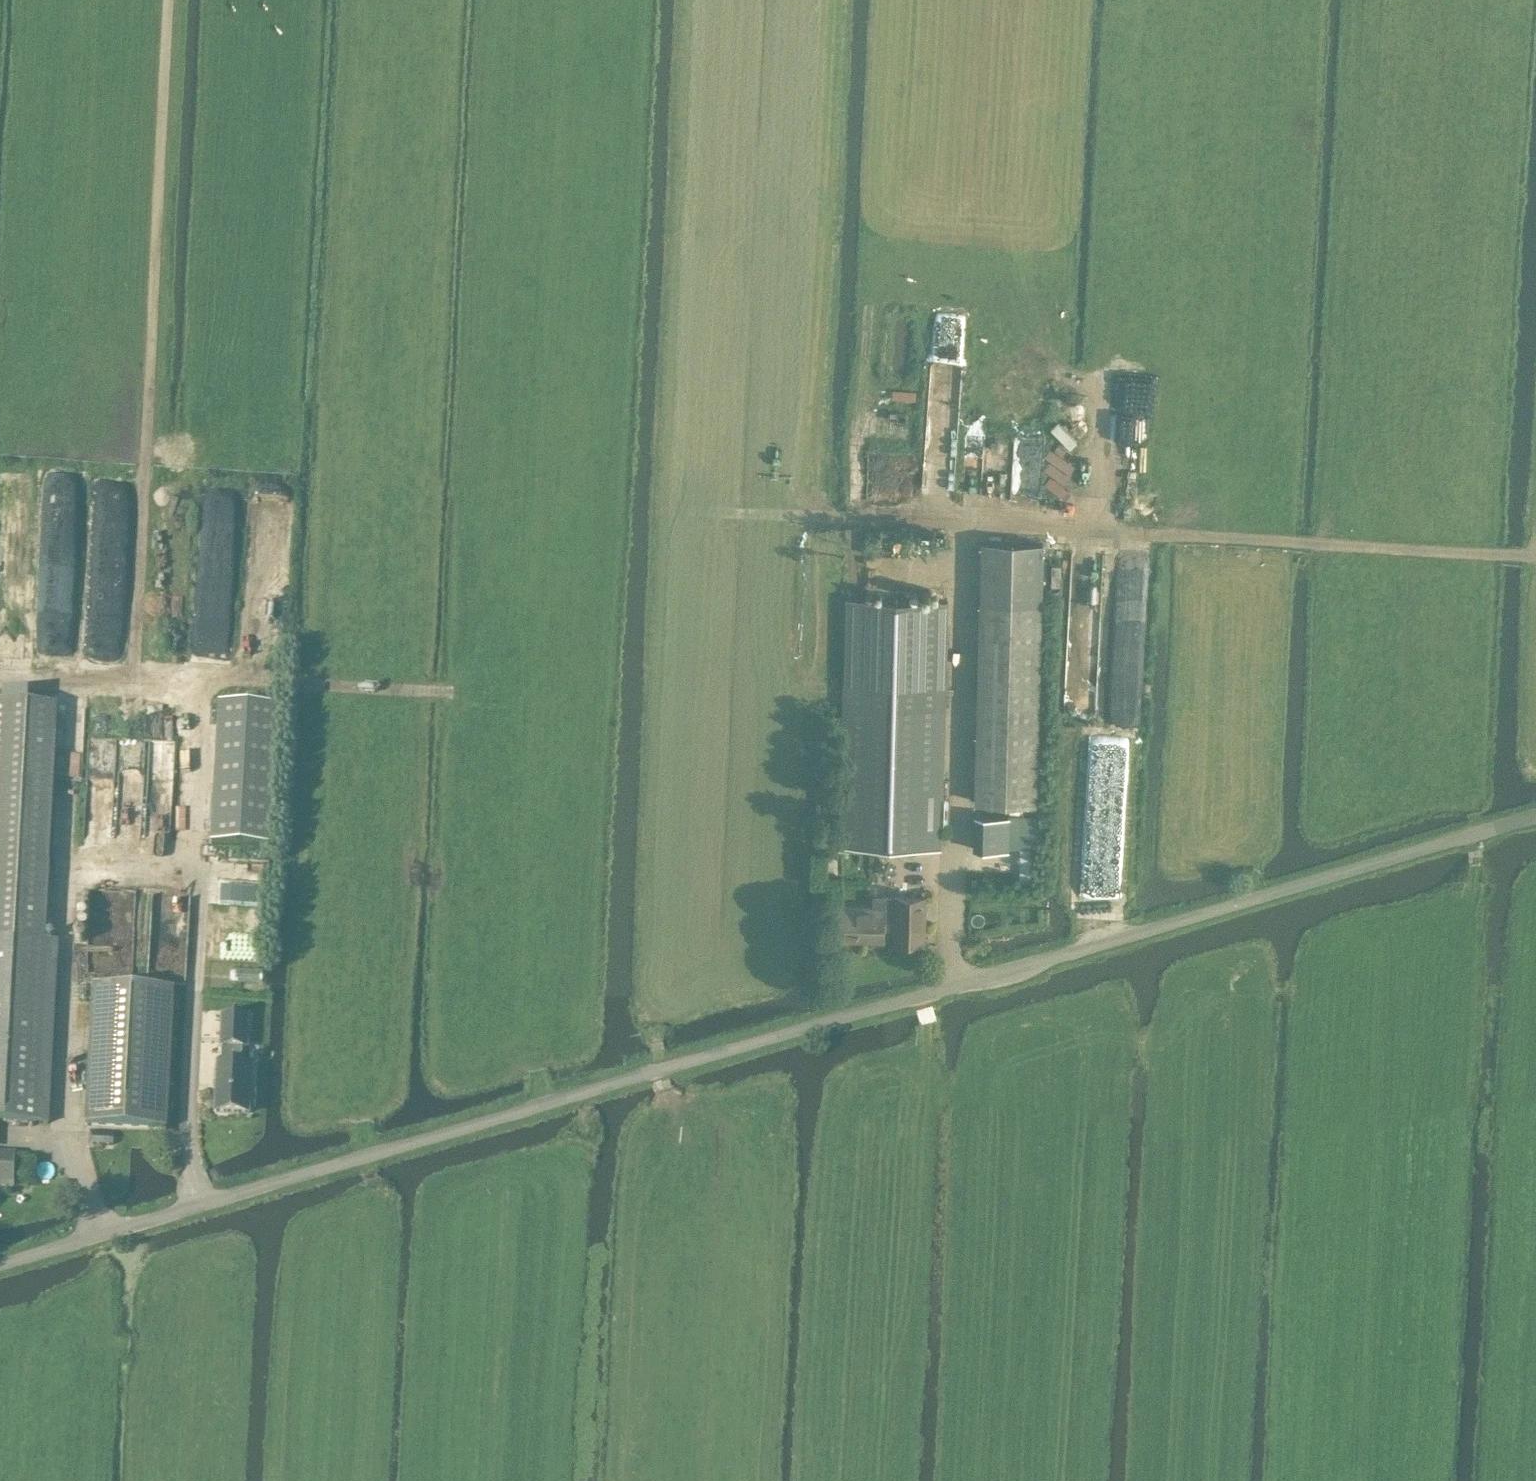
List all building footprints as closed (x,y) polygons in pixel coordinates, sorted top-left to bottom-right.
[(980,540),(974,804),(1034,806),(1041,542),(980,540)] [(842,687),(838,846),(939,849),(943,689),(946,600),(850,597),(845,597),(842,687)] [(49,1124),(57,962),(58,943),(46,942),(59,706),(29,705),(30,693),(3,691),(2,703),(0,703),(0,1122),(49,1124)] [(273,847),(280,707),(219,704),(211,844),(273,847)] [(974,815),(973,849),(1005,850),(1006,816),(974,815)] [(1010,846),(1040,846),(1040,816),(1029,816),(1011,815),(1010,846)] [(824,875),(834,875),(834,872),(838,872),(838,856),(835,856),(835,852),(824,851),(824,875)] [(998,870),(1022,870),(1022,852),(998,852),(998,870)] [(836,906),(835,939),(882,940),(882,928),(896,929),(895,940),(922,940),(923,897),(872,896),(872,907),(836,906)] [(86,1125),(86,1126),(134,1128),(166,1130),(174,990),(142,989),(94,986),(86,1125)] [(217,1062),(215,1114),(251,1115),(253,1064),(242,1063),(243,1049),(248,1050),(250,1015),(222,1013),(220,1048),(223,1048),(222,1063),(217,1062)] [(13,1188),(15,1155),(0,1154),(0,1188),(13,1188)]
